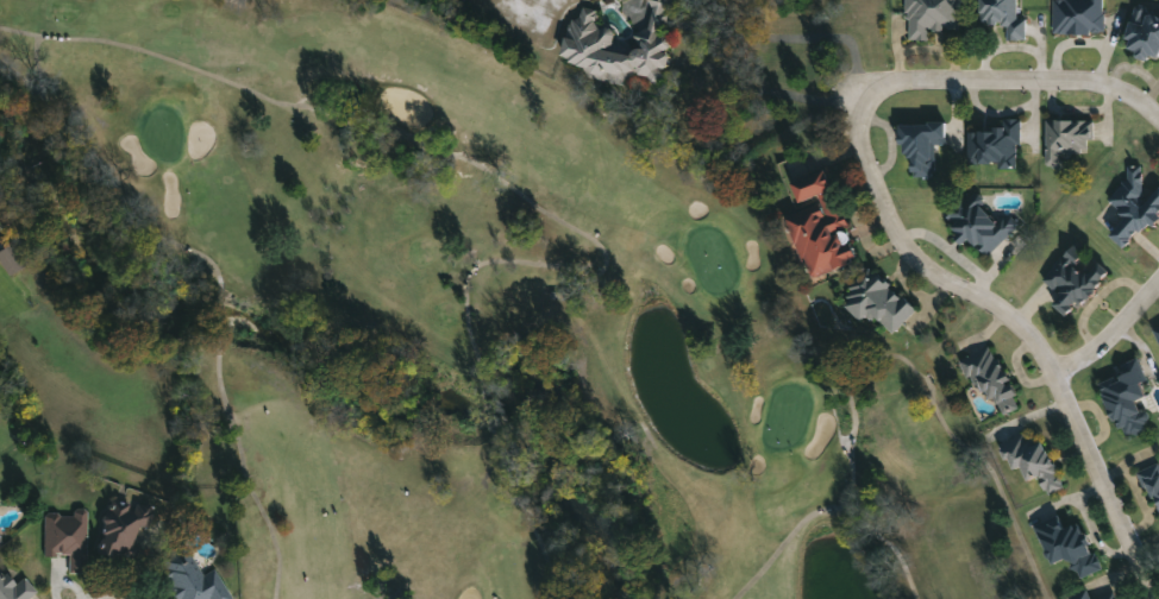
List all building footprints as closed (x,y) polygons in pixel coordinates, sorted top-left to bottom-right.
[(650,20),(652,0),(668,0),(663,33),(675,43),(670,68),(668,71),(665,81),(633,75),(627,84),(597,78),(577,64),(576,64),(563,53),(568,25),(578,10),(580,5),(597,8),(596,18),(615,32),(612,49),(632,52),(634,49),(637,38),(650,20)] [(907,39),(908,0),(960,0),(959,29),(928,29),(928,39),(907,39)] [(981,24),(980,0),(1018,0),(1019,18),(1027,18),(1027,39),(1007,39),(1007,24),(981,24)] [(1054,32),(1054,0),(1105,0),(1105,32),(1054,32)] [(1126,52),(1133,0),(1140,0),(1158,3),(1158,57),(1126,52)] [(1021,118),(1020,165),(969,164),(970,130),(986,130),(988,116),(1021,118)] [(1047,120),(1091,119),(1092,155),(1064,155),(1064,166),(1048,166),(1047,120)] [(900,122),(946,122),(946,143),(935,143),(935,175),(911,175),(911,155),(900,155),(900,122)] [(1155,191),(1158,187),(1158,209),(1129,250),(1109,234),(1126,213),(1109,200),(1136,164),(1147,172),(1141,181),(1155,191)] [(856,260),(804,277),(784,219),(820,207),(816,196),(795,203),(787,182),(826,168),(846,226),(844,227),(856,260)] [(947,219),(975,193),(1001,220),(1008,214),(1019,226),(984,258),(947,219)] [(1053,301),(1060,295),(1044,276),(1071,252),(1077,258),(1078,257),(1089,269),(1098,259),(1111,273),(1065,314),(1053,301)] [(840,301),(876,267),(915,310),(889,334),(870,313),(859,322),(840,301)] [(1020,406),(1002,414),(996,397),(983,403),(964,355),(995,342),(1020,406)] [(1149,379),(1142,382),(1148,395),(1140,398),(1152,428),(1123,440),(1100,382),(1117,373),(1115,366),(1140,355),(1149,379)] [(1063,486),(1045,493),(1038,477),(1028,480),(1022,466),(1015,469),(1010,459),(1005,461),(997,443),(1023,433),(1030,447),(1044,442),(1063,486)] [(1140,469),(1158,462),(1158,515),(1140,469)] [(137,525),(125,560),(93,549),(111,497),(151,511),(145,528),(137,525)] [(86,573),(68,573),(68,554),(43,553),(44,511),(87,512),(86,573)] [(1035,528),(1063,516),(1066,523),(1079,517),(1102,568),(1079,578),(1070,556),(1052,565),(1035,528)] [(213,567),(231,598),(207,598),(176,598),(154,561),(184,543),(201,574),(213,567)] [(35,592),(26,598),(0,598),(0,566),(14,584),(23,576),(35,592)] [(1089,589),(1092,598),(1070,598),(1089,589)] [(1109,591),(1113,598),(1092,598),(1109,591)]
